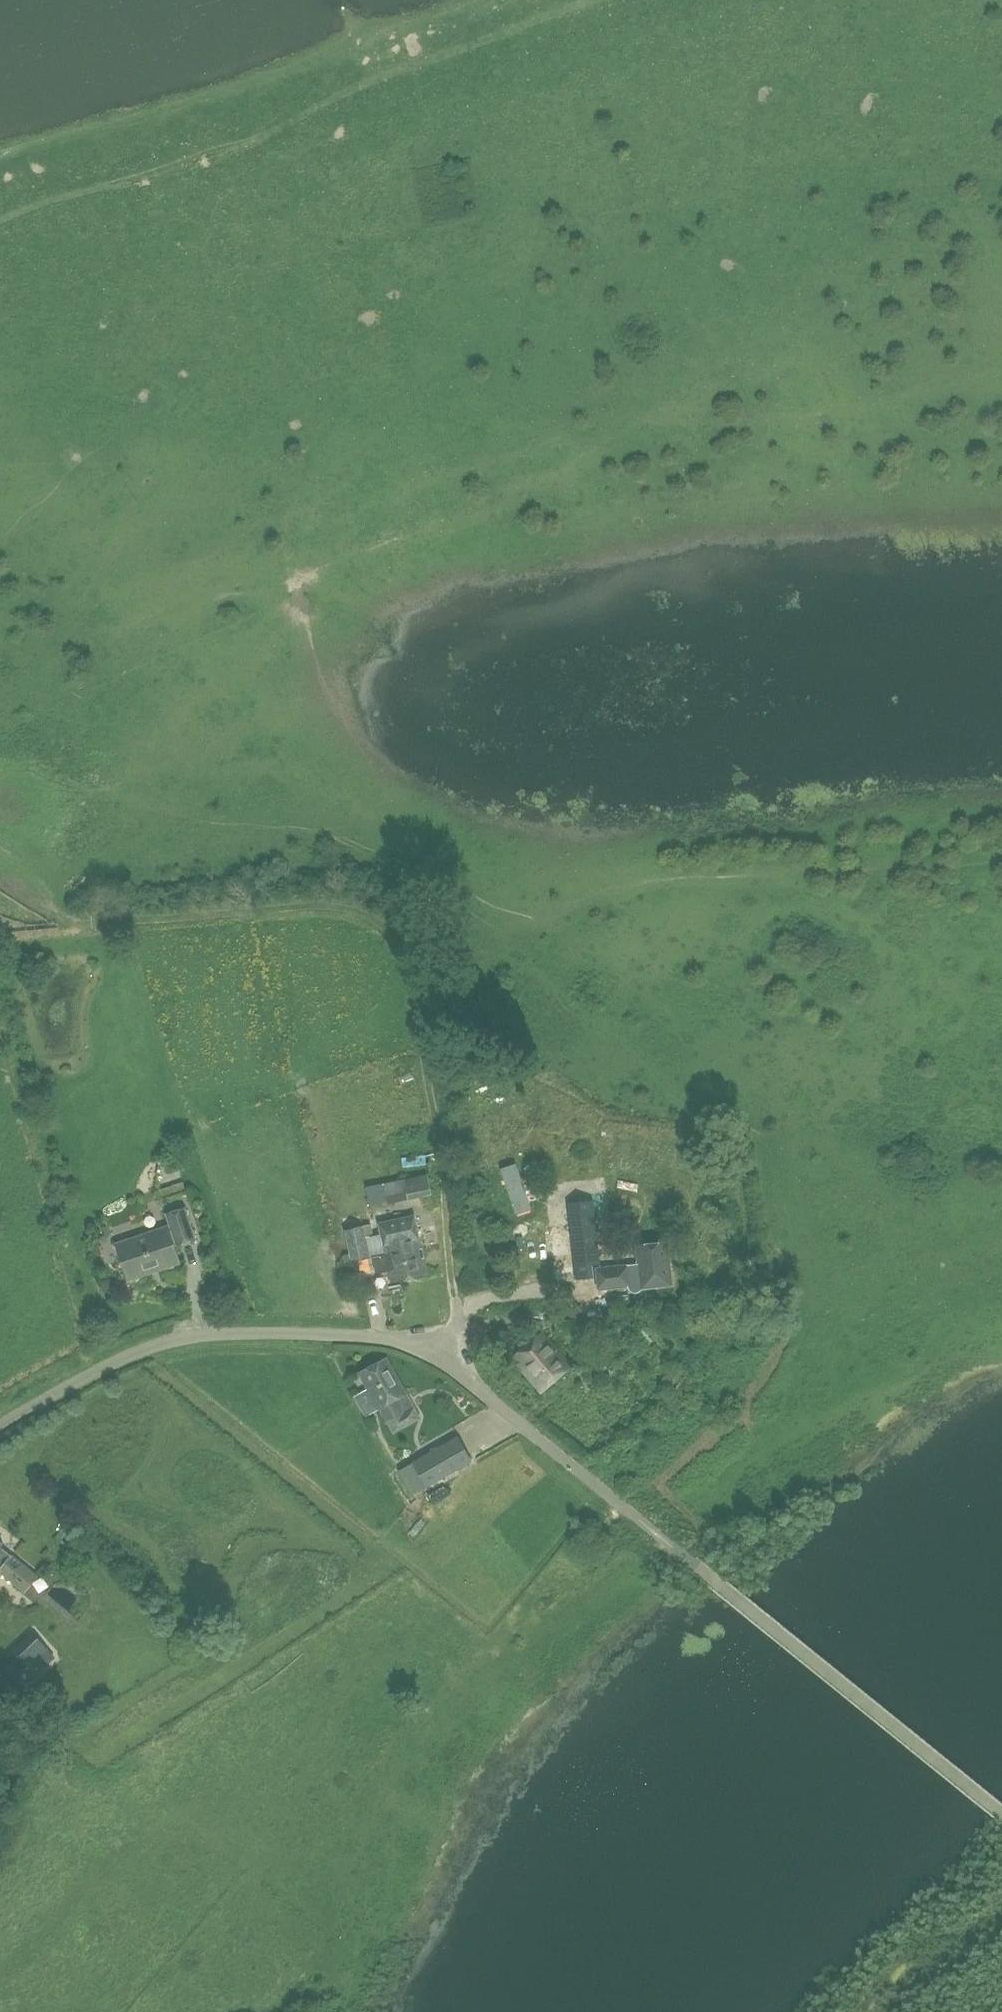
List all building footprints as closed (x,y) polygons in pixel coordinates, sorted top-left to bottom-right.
[(424,1160),(422,1149),(397,1153),(399,1164),(424,1160)] [(428,1174),(383,1183),(386,1196),(407,1192),(409,1199),(432,1194),(428,1174)] [(379,1201),(381,1211),(402,1209),(400,1198),(379,1201)] [(556,1279),(593,1275),(592,1262),(600,1261),(594,1199),(568,1202),(571,1230),(551,1232),(556,1279)] [(163,1267),(182,1261),(176,1243),(180,1242),(197,1237),(187,1206),(170,1212),(174,1224),(170,1225),(119,1241),(132,1278),(150,1272),(149,1270),(162,1266),(163,1267)] [(392,1280),(428,1273),(416,1213),(380,1220),(386,1251),(374,1254),(377,1269),(389,1267),(392,1280)] [(364,1226),(346,1229),(352,1259),(371,1256),(364,1226)] [(634,1292),(636,1292),(638,1291),(640,1290),(641,1289),(641,1288),(642,1287),(671,1285),(668,1243),(638,1245),(639,1263),(597,1267),(599,1288),(629,1285),(629,1287),(630,1288),(630,1289),(631,1290),(632,1291),(633,1291),(634,1292)] [(629,1334),(633,1346),(648,1341),(644,1329),(629,1334)] [(543,1390),(573,1365),(544,1330),(514,1356),(543,1390)] [(395,1431),(423,1416),(390,1355),(362,1370),(395,1431)] [(413,1495),(471,1461),(457,1437),(399,1471),(413,1495)] [(2,1569),(1,1570),(29,1589),(40,1573),(1,1545),(4,1541),(0,1538),(0,1568),(2,1569)] [(50,1650),(32,1631),(1,1659),(18,1678),(50,1650)]
